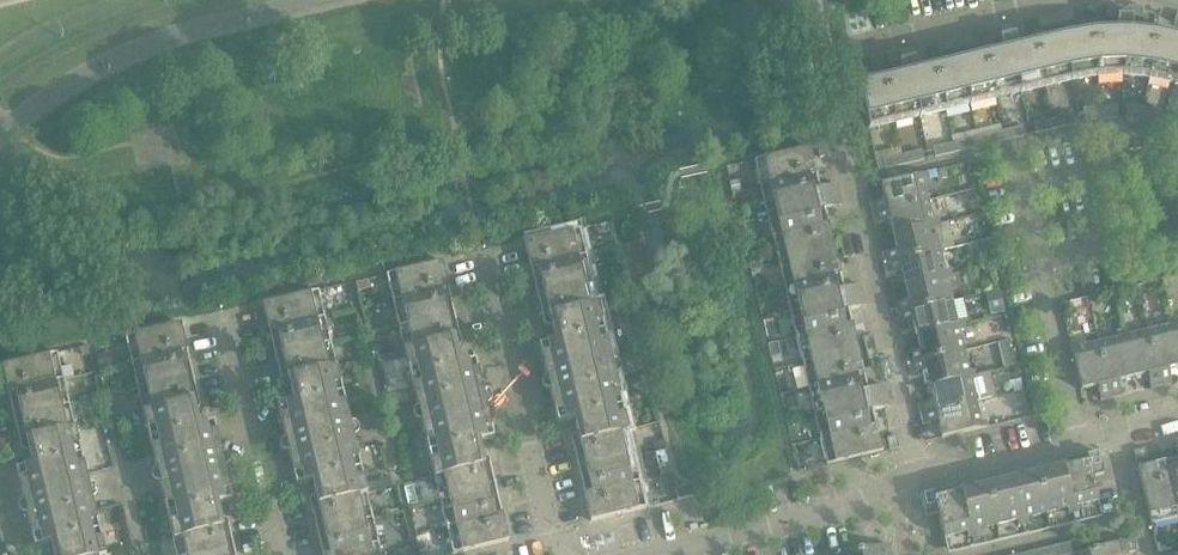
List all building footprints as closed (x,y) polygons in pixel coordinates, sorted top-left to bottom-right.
[(1116,32),(1092,33),(1097,77),(1123,76),(1124,7),(1107,6),(1106,18),(1117,18),(1116,32)] [(1155,35),(1131,32),(1131,19),(1142,19),(1142,7),(1124,7),(1123,76),(1148,78),(1155,35)] [(1071,10),(1054,14),(1057,25),(1074,21),(1071,10)] [(1054,14),(1037,18),(1040,29),(1057,25),(1054,14)] [(1017,49),(1014,36),(1023,33),(1021,22),(1004,26),(1020,93),(1045,87),(1035,45),(1017,49)] [(1002,52),(984,56),(994,99),(1020,93),(1004,26),(987,30),(989,42),(999,39),(1002,52)] [(1092,33),(1060,38),(1071,81),(1097,77),(1092,33)] [(970,34),(954,38),(956,49),(973,45),(970,34)] [(1148,78),(1174,84),(1177,69),(1177,40),(1155,35),(1148,78)] [(954,38),(936,42),(939,53),(956,49),(954,38)] [(1060,38),(1035,45),(1045,87),(1071,81),(1060,38)] [(916,73),(913,60),(923,57),(920,46),(902,50),(918,118),(944,112),(933,69),(916,73)] [(902,50),(886,54),(889,66),(898,63),(902,76),(883,81),(893,124),(918,118),(902,50)] [(984,56),(959,63),(969,106),(994,99),(984,56)] [(854,73),(873,69),(870,58),(852,63),(854,73)] [(959,63),(933,69),(944,112),(969,106),(959,63)] [(883,81),(857,87),(868,130),(893,124),(883,81)] [(1117,105),(1100,107),(1101,120),(1117,118),(1117,105)] [(1126,106),(1126,118),(1141,121),(1143,108),(1126,106)] [(1100,107),(1082,109),(1085,121),(1101,120),(1100,107)] [(1161,111),(1143,108),(1141,121),(1157,124),(1161,111)] [(1177,132),(1177,118),(1169,114),(1166,126),(1177,132)] [(1072,115),(1053,119),(1055,129),(1074,125),(1072,115)] [(1053,119),(1033,124),(1035,134),(1055,129),(1053,119)] [(1022,127),(1002,132),(1005,141),(1024,137),(1022,127)] [(1002,132),(983,136),(985,146),(1005,141),(1002,132)] [(972,139),(952,144),(954,153),(974,149),(972,139)] [(820,158),(829,156),(827,144),(817,146),(820,158)] [(952,144),(932,148),(935,158),(954,153),(952,144)] [(754,161),(760,187),(816,173),(810,148),(754,161)] [(921,151),(902,155),(904,165),(924,161),(921,151)] [(902,155),(882,160),(884,170),(904,165),(902,155)] [(760,187),(766,212),(839,195),(836,185),(820,189),(816,173),(760,187)] [(922,181),(928,180),(927,174),(881,185),(884,201),(870,204),(873,214),(927,201),(922,181)] [(839,195),(766,212),(772,237),(828,224),(825,210),(841,206),(839,195)] [(927,201),(873,214),(875,225),(889,222),(893,236),(939,225),(938,220),(932,222),(927,201)] [(592,229),(598,247),(616,241),(611,223),(592,229)] [(772,237),(778,263),(834,250),(828,224),(772,237)] [(893,236),(896,251),(882,254),(885,265),(939,252),(934,231),(940,230),(939,225),(893,236)] [(551,327),(555,342),(538,346),(557,424),(573,420),(577,434),(575,435),(574,436),(573,437),(572,438),(572,439),(571,440),(571,442),(571,443),(590,522),(646,509),(580,229),(524,243),(543,322),(543,323),(544,324),(545,325),(546,326),(548,327),(550,327),(551,327)] [(838,238),(841,248),(851,246),(848,235),(838,238)] [(986,243),(971,247),(974,259),(989,255),(986,243)] [(851,246),(841,248),(844,259),(853,257),(851,246)] [(778,263),(784,288),(840,275),(834,250),(778,263)] [(939,252),(885,265),(887,275),(901,272),(905,286),(951,275),(950,271),(944,272),(939,252)] [(460,344),(460,342),(460,340),(442,262),(386,275),(452,554),(508,541),(489,462),(489,461),(488,460),(487,458),(486,458),(484,457),(483,457),(481,457),(477,442),(493,439),(475,361),(459,364),(455,350),(457,349),(458,348),(459,347),(460,346),(460,345),(460,344)] [(784,288),(790,314),(863,296),(860,286),(843,290),(840,275),(784,288)] [(946,282),(952,280),(951,275),(905,286),(908,301),(894,304),(897,315),(951,302),(946,282)] [(367,281),(355,284),(357,292),(369,289),(367,281)] [(997,290),(987,293),(992,315),(1003,313),(997,290)] [(315,496),(314,497),(313,497),(312,498),(311,499),(310,501),(310,502),(310,503),(310,505),(322,554),(381,554),(318,291),(262,305),(281,383),(281,385),(282,386),(283,387),(284,388),(286,389),(288,389),(290,389),(293,404),(277,407),(296,486),(312,482),(315,496)] [(863,296),(790,314),(796,339),(852,326),(848,311),(865,307),(863,296)] [(951,302),(897,315),(899,325),(913,322),(917,337),(963,325),(962,321),(956,322),(951,302)] [(1148,332),(1161,386),(1171,384),(1168,370),(1177,368),(1177,347),(1172,320),(1167,322),(1168,327),(1148,332)] [(125,337),(176,554),(235,554),(228,524),(227,523),(227,522),(226,521),(224,520),(222,519),(221,519),(219,519),(216,504),(232,501),(214,423),(197,426),(194,412),(195,411),(197,410),(198,408),(199,407),(199,406),(199,404),(199,403),(181,324),(125,337)] [(963,325),(917,337),(920,351),(906,355),(909,366),(963,352),(958,332),(964,331),(963,325)] [(796,339),(802,364),(858,351),(852,326),(796,339)] [(1161,386),(1148,332),(1128,337),(1126,331),(1121,332),(1132,378),(1147,375),(1150,389),(1161,386)] [(1117,334),(1118,339),(1098,344),(1110,398),(1121,396),(1118,382),(1132,378),(1121,332),(1117,334)] [(862,338),(865,349),(875,347),(872,336),(862,338)] [(777,343),(768,345),(771,358),(780,356),(777,343)] [(1076,343),(1070,345),(1081,391),(1097,387),(1100,401),(1110,398),(1098,344),(1077,349),(1076,343)] [(875,347),(865,349),(867,360),(877,357),(875,347)] [(858,351),(802,364),(808,390),(864,376),(858,351)] [(963,352),(909,366),(911,376),(925,372),(929,387),(975,376),(974,371),(968,372),(963,352)] [(53,554),(105,554),(57,353),(1,367),(20,445),(20,446),(21,448),(22,449),(23,450),(25,451),(27,451),(29,451),(32,466),(16,469),(34,548),(51,544),(53,554)] [(107,354),(96,356),(99,369),(110,367),(107,354)] [(864,376),(808,390),(814,415),(887,398),(884,386),(867,390),(864,376)] [(929,387),(932,402),(918,405),(921,416),(975,402),(970,382),(976,381),(975,376),(929,387)] [(872,411),(889,407),(887,398),(814,415),(820,440),(876,427),(872,411)] [(975,402),(921,416),(923,426),(937,423),(941,439),(987,428),(986,421),(980,423),(975,402)] [(882,453),(876,427),(820,440),(826,466),(882,453)] [(896,437),(886,439),(889,451),(899,449),(896,437)] [(663,441),(652,444),(654,452),(664,449),(663,441)] [(1145,449),(1133,452),(1136,462),(1148,459),(1145,449)] [(1091,478),(1104,475),(1098,453),(1060,463),(1075,524),(1101,518),(1099,512),(1091,478)] [(1163,463),(1176,519),(1177,518),(1177,459),(1163,463)] [(668,463),(658,465),(661,476),(670,474),(668,463)] [(1060,463),(1035,469),(1050,530),(1075,524),(1060,463)] [(1163,463),(1137,469),(1151,525),(1176,519),(1163,463)] [(1035,469),(1009,475),(1024,537),(1050,530),(1035,469)] [(1009,475),(984,481),(998,543),(1024,537),(1009,475)] [(984,481),(958,487),(973,549),(998,543),(984,481)] [(692,485),(674,490),(677,502),(695,497),(692,485)] [(921,495),(920,496),(925,517),(938,514),(947,554),(973,549),(958,487),(921,496),(921,495)] [(1079,554),(1121,554),(1135,552),(1133,540),(1079,553),(1078,553),(1078,554),(1079,554)] [(1079,553),(1076,542),(1060,545),(1062,554),(1074,554),(1078,554),(1078,553),(1079,553)] [(888,545),(846,554),(891,554),(888,545)] [(1044,549),(1045,554),(1062,554),(1060,545),(1044,549)]
